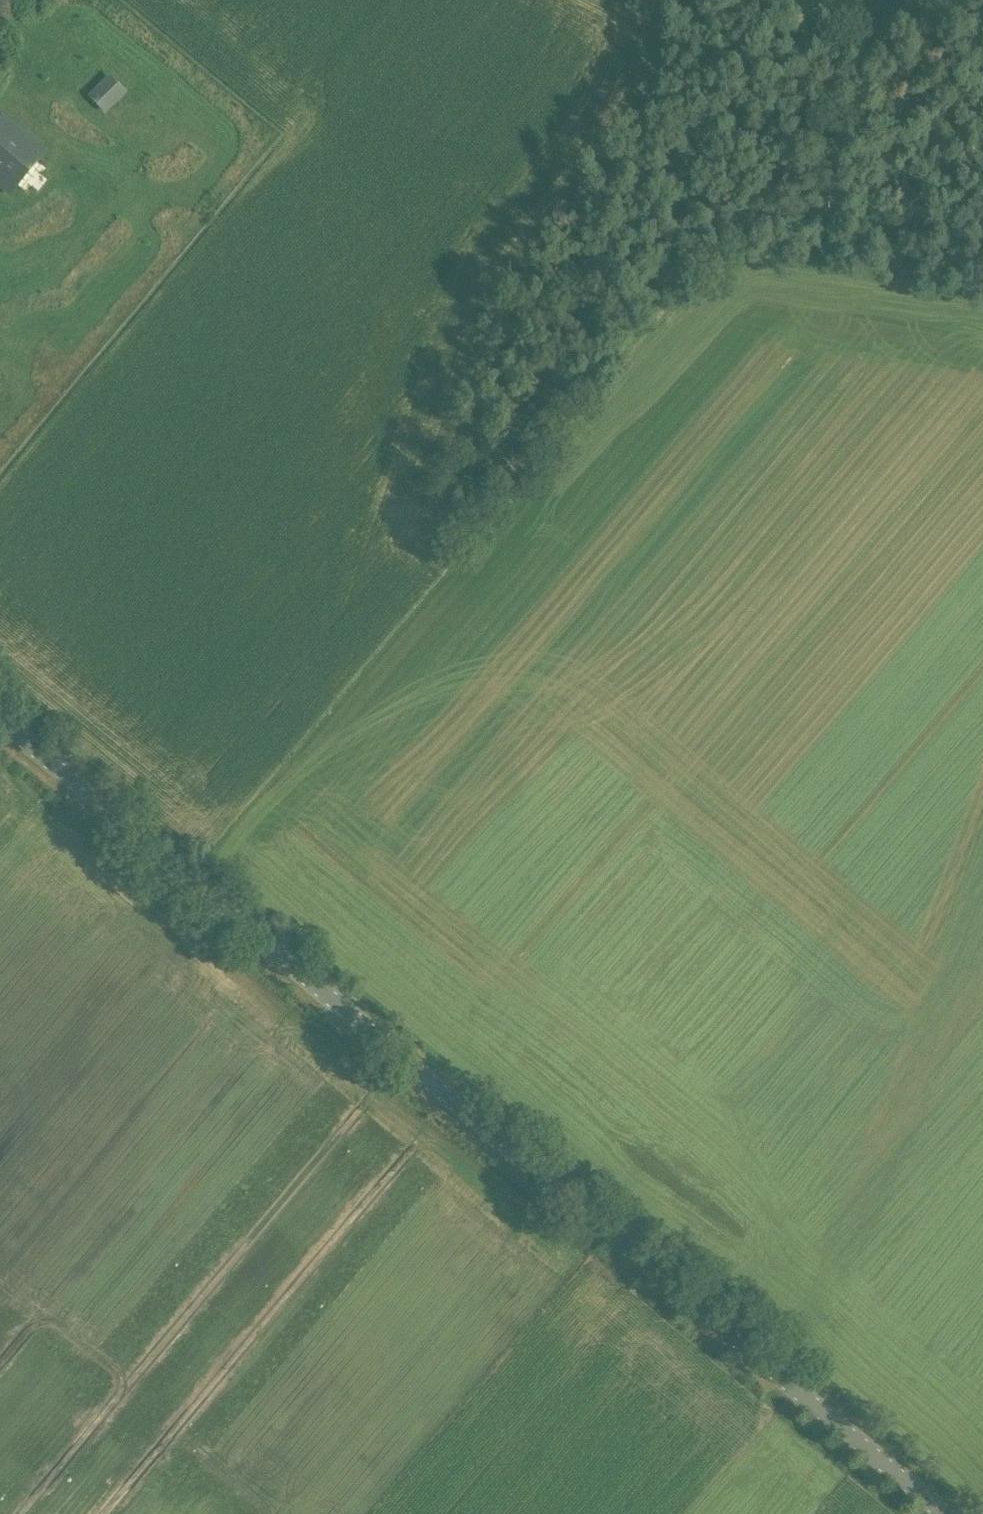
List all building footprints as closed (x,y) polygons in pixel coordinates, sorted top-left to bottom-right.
[(108,74),(86,96),(104,113),(125,91),(108,74)] [(4,113),(0,117),(0,189),(9,197),(49,151),(4,113)]
